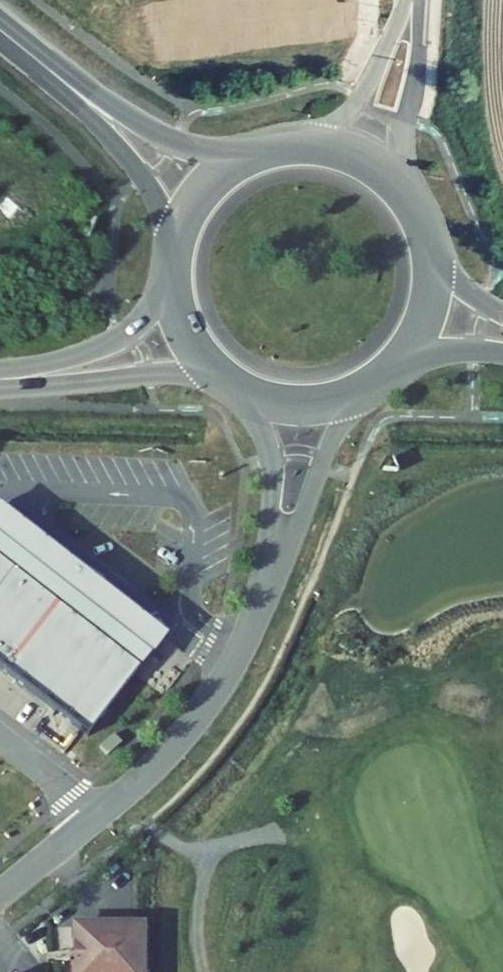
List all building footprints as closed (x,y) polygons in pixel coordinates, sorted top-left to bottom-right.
[(0,513),(0,671),(88,741),(165,646),(0,513)] [(142,920),(76,921),(76,971),(143,971),(142,920)] [(143,971),(150,971),(150,920),(142,920),(143,971)]
